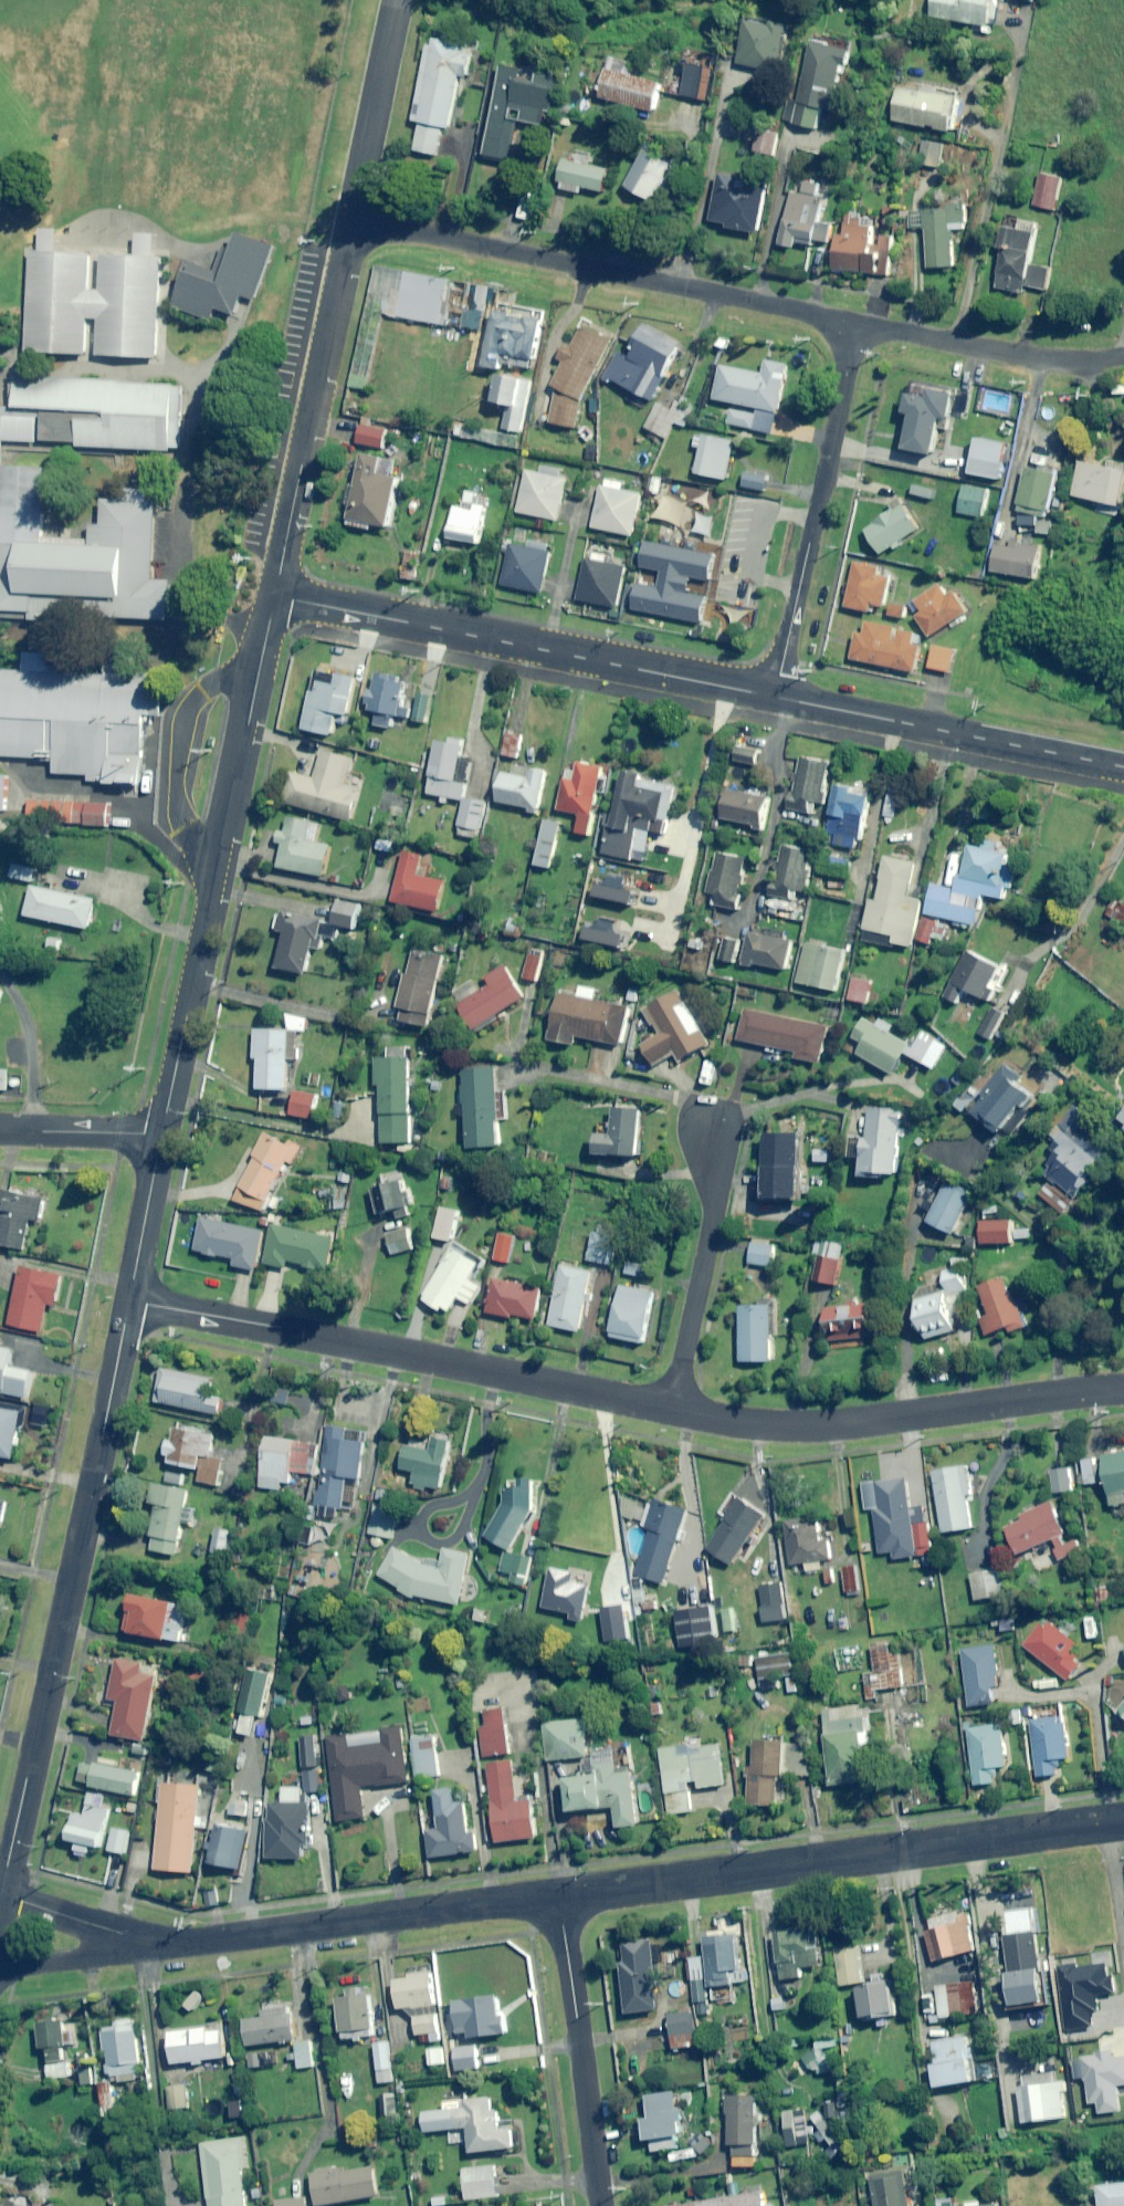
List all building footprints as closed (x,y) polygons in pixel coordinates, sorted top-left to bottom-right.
[(930,18),(995,27),(999,0),(932,0),(930,18)] [(771,20),(770,25),(752,21),(741,63),(783,74),(795,26),(790,24),(771,20)] [(435,47),(430,46),(413,120),(422,122),(415,152),(436,157),(443,127),(450,128),(461,76),(468,77),(475,48),(437,40),(435,47)] [(856,53),(815,42),(805,81),(796,79),(786,121),(819,129),(824,109),(836,112),(840,93),(837,92),(842,72),(850,74),(856,53)] [(719,51),(704,48),(701,66),(690,64),(683,96),(709,101),(719,51)] [(654,112),(663,83),(634,75),(637,64),(613,57),(602,97),(654,112)] [(554,108),(560,78),(502,66),(483,155),(509,161),(518,121),(545,126),(549,107),(554,108)] [(939,95),(940,89),(920,85),(919,91),(897,87),(891,121),(954,132),(960,98),(939,95)] [(776,156),(782,132),(771,129),(770,136),(760,134),(756,152),(776,156)] [(671,163),(646,149),(625,186),(659,205),(671,183),(663,178),(671,163)] [(940,153),(922,152),(921,165),(939,166),(940,153)] [(563,160),(558,181),(561,182),(560,189),(581,193),(582,187),(603,192),(608,170),(563,160)] [(752,180),(720,174),(711,221),(728,224),(727,228),(759,233),(767,194),(750,191),(752,180)] [(1061,178),(1039,174),(1033,206),(1054,210),(1061,178)] [(820,185),(805,182),(802,196),(792,193),(780,244),(796,248),(797,242),(814,246),(815,240),(829,243),(833,224),(812,219),(820,185)] [(897,206),(882,206),(881,229),(897,229),(897,206)] [(912,230),(926,230),(927,268),(957,267),(955,230),(967,230),(966,209),(929,210),(911,211),(912,230)] [(862,220),(845,219),(844,236),(836,236),(834,272),(889,275),(891,233),(877,232),(877,227),(861,226),(862,220)] [(1037,223),(1021,220),(1019,231),(1001,228),(998,248),(1003,249),(996,289),(1023,294),(1025,287),(1046,290),(1049,269),(1030,266),(1037,223)] [(167,264),(149,306),(222,337),(259,252),(218,234),(199,278),(167,264)] [(136,364),(139,262),(89,260),(88,303),(71,302),(73,257),(11,255),(7,362),(73,364),(74,331),(80,331),(79,362),(136,364)] [(430,283),(426,305),(435,306),(435,309),(464,314),(468,290),(430,283)] [(541,319),(493,311),(484,367),(502,370),(503,366),(532,371),(541,319)] [(577,430),(583,402),(611,340),(579,325),(570,345),(567,344),(558,361),(562,363),(551,387),(555,389),(548,423),(577,430)] [(680,350),(642,330),(633,346),(637,348),(624,371),(613,365),(607,376),(653,401),(680,350)] [(788,365),(765,361),(762,375),(720,367),(713,400),(732,404),(728,425),(775,434),(779,411),(788,365)] [(532,381),(500,375),(494,402),(508,405),(503,429),(522,433),(532,381)] [(0,380),(0,450),(161,458),(165,389),(0,380)] [(686,390),(677,386),(671,401),(680,404),(686,390)] [(956,394),(932,389),(930,398),(910,393),(905,413),(913,414),(905,449),(935,455),(943,417),(950,419),(956,394)] [(387,430),(360,424),(356,444),(383,450),(387,430)] [(734,442),(696,434),(693,447),(700,449),(695,473),(726,480),(734,442)] [(1007,444),(978,439),(971,474),(1001,480),(1007,444)] [(395,460),(362,453),(348,525),(371,530),(373,524),(389,527),(399,478),(392,477),(395,460)] [(1105,466),(1081,460),(1073,496),(1098,501),(1096,511),(1120,517),(1123,517),(1123,465),(1106,461),(1105,466)] [(1059,476),(1027,468),(1017,511),(1049,518),(1059,476)] [(566,479),(526,471),(517,512),(558,521),(566,479)] [(767,475),(745,471),(742,487),(764,492),(767,475)] [(0,473),(0,619),(141,627),(147,508),(80,505),(77,551),(22,548),(25,475),(0,473)] [(661,479),(652,477),(649,492),(658,494),(661,479)] [(623,483),(603,478),(592,528),(633,536),(642,494),(621,490),(623,483)] [(987,490),(964,486),(959,513),(982,518),(987,490)] [(476,493),(465,491),(463,508),(453,506),(448,540),(480,544),(485,506),(474,504),(476,493)] [(918,529),(901,504),(864,530),(881,554),(918,529)] [(1053,522),(1039,522),(1039,534),(1052,535),(1053,522)] [(709,581),(715,554),(646,541),(633,611),(701,623),(706,598),(688,594),(692,578),(709,581)] [(1042,547),(1013,543),(1012,548),(997,546),(993,572),(1037,579),(1042,547)] [(543,551),(544,547),(533,545),(532,548),(511,544),(502,585),(542,594),(551,552),(543,551)] [(419,555),(407,552),(401,578),(413,581),(419,555)] [(607,556),(594,553),(593,560),(586,558),(577,600),(618,608),(627,566),(605,562),(607,556)] [(879,568),(854,563),(845,607),(870,612),(871,604),(884,607),(890,579),(878,576),(879,568)] [(948,597),(940,585),(916,601),(923,612),(916,616),(930,638),(967,614),(954,593),(948,597)] [(902,605),(890,603),(888,616),(900,618),(902,605)] [(916,632),(866,622),(864,635),(856,633),(851,659),(915,673),(921,645),(914,644),(916,632)] [(954,650),(933,646),(929,668),(950,672),(954,650)] [(345,667),(327,663),(322,686),(341,689),(345,667)] [(121,773),(126,682),(0,675),(0,767),(121,773)] [(415,681),(377,675),(375,690),(370,690),(367,710),(377,712),(375,726),(392,729),(394,715),(410,718),(415,681)] [(522,736),(507,733),(502,755),(517,758),(522,736)] [(428,794),(443,797),(441,804),(449,805),(450,798),(464,801),(458,835),(480,839),(489,789),(467,785),(472,758),(461,756),(464,741),(451,739),(450,744),(438,742),(428,794)] [(761,751),(737,748),(735,762),(759,765),(761,751)] [(353,760),(323,751),(315,779),(292,773),(284,802),(352,821),(361,789),(346,785),(353,760)] [(790,810),(813,815),(815,804),(820,805),(829,763),(801,758),(790,810)] [(603,774),(604,768),(579,763),(577,772),(567,770),(559,811),(582,815),(578,833),(591,836),(599,793),(604,794),(607,775),(603,774)] [(547,772),(533,769),(531,779),(503,773),(497,802),(539,810),(547,772)] [(603,823),(609,825),(603,853),(645,863),(652,831),(666,834),(676,788),(641,780),(642,776),(625,772),(616,812),(606,810),(603,823)] [(723,820),(751,825),(750,829),(763,831),(765,820),(769,797),(748,794),(749,787),(739,785),(738,792),(728,791),(723,820)] [(871,792),(838,785),(826,843),(859,850),(871,792)] [(68,805),(14,802),(13,829),(67,832),(68,805)] [(86,802),(86,825),(108,826),(109,803),(86,802)] [(320,824),(288,818),(285,834),(278,832),(276,843),(283,844),(278,868),(324,877),(330,846),(316,843),(320,824)] [(562,824),(546,820),(536,866),(552,869),(562,824)] [(1007,864),(1010,850),(986,844),(985,849),(972,846),(964,875),(961,875),(957,891),(933,885),(926,914),(956,921),(955,925),(967,928),(968,923),(976,925),(984,894),(1005,900),(1008,886),(1014,887),(1019,867),(1007,864)] [(811,852),(781,847),(772,897),(785,899),(783,907),(801,910),(811,852)] [(422,854),(404,850),(393,902),(439,912),(446,881),(417,875),(422,854)] [(745,858),(718,854),(715,873),(711,872),(708,893),(715,894),(713,906),(738,910),(745,858)] [(612,860),(597,856),(591,879),(607,883),(612,860)] [(850,860),(822,856),(820,874),(847,878),(850,860)] [(916,864),(886,857),(877,902),(870,900),(862,940),(892,947),(893,943),(912,947),(924,887),(912,884),(916,864)] [(34,869),(12,865),(10,878),(32,882),(34,869)] [(17,886),(8,920),(79,937),(87,903),(17,886)] [(593,894),(586,892),(581,912),(589,913),(593,894)] [(1108,916),(1123,925),(1123,902),(1119,899),(1108,916)] [(339,926),(356,929),(361,904),(338,900),(333,925),(339,926)] [(333,925),(324,923),(325,920),(281,912),(278,931),(285,933),(278,969),(308,974),(313,948),(323,950),(325,938),(336,940),(339,926),(333,925)] [(936,922),(923,918),(916,940),(929,944),(936,922)] [(749,933),(743,967),(755,969),(755,965),(788,970),(793,940),(749,933)] [(741,941),(717,935),(711,958),(735,964),(741,941)] [(845,951),(807,943),(798,983),(836,991),(845,951)] [(442,957),(412,950),(407,976),(404,975),(397,1008),(402,1009),(399,1021),(426,1027),(442,957)] [(1003,969),(968,952),(945,997),(958,1004),(965,989),(987,1000),(1003,969)] [(542,956),(528,953),(522,978),(536,981),(542,956)] [(472,981),(453,992),(458,1000),(456,1001),(474,1030),(476,1029),(479,1034),(501,1020),(498,1015),(524,998),(504,966),(486,978),(490,985),(479,992),(472,981)] [(871,980),(853,977),(849,1000),(867,1003),(871,980)] [(596,990),(579,986),(576,996),(558,993),(548,1040),(575,1046),(577,1037),(619,1046),(627,1007),(593,1000),(596,990)] [(710,1044),(676,990),(642,1012),(658,1036),(642,1046),(655,1066),(675,1054),(680,1063),(710,1044)] [(1005,1014),(994,1008),(980,1034),(991,1040),(1005,1014)] [(828,1028),(744,1010),(738,1041),(797,1053),(795,1059),(820,1064),(828,1028)] [(307,1016),(287,1015),(286,1030),(306,1030),(307,1016)] [(876,1025),(864,1018),(854,1038),(865,1044),(859,1055),(895,1075),(907,1054),(926,1065),(939,1040),(924,1032),(915,1047),(890,1033),(894,1026),(880,1018),(876,1025)] [(289,1060),(298,1060),(298,1045),(299,1032),(255,1030),(254,1059),(259,1059),(258,1089),(288,1090),(289,1060)] [(411,1144),(410,1049),(387,1050),(387,1058),(375,1058),(375,1086),(381,1086),(382,1144),(411,1144)] [(1024,1077),(1007,1064),(984,1095),(986,1096),(973,1113),(1000,1133),(1004,1128),(1013,1135),(1037,1104),(1029,1099),(1032,1095),(1018,1084),(1024,1077)] [(498,1095),(495,1068),(461,1072),(469,1149),(499,1146),(497,1121),(507,1120),(504,1095),(498,1095)] [(331,1085),(320,1084),(319,1097),(330,1097),(331,1085)] [(318,1095),(295,1091),(291,1116),(314,1119),(318,1095)] [(640,1109),(614,1108),(613,1135),(595,1134),(594,1155),(639,1156),(640,1109)] [(1042,1173),(1048,1177),(1036,1195),(1064,1214),(1101,1158),(1109,1147),(1100,1140),(1106,1132),(1080,1114),(1068,1131),(1056,1123),(1047,1135),(1054,1140),(1049,1147),(1057,1152),(1042,1173)] [(899,1120),(868,1118),(866,1138),(863,1138),(860,1177),(881,1179),(881,1174),(895,1175),(899,1120)] [(251,1157),(254,1159),(235,1200),(262,1213),(287,1161),(293,1164),(301,1147),(289,1141),(287,1145),(270,1136),(263,1133),(251,1157)] [(802,1199),(801,1134),(765,1134),(766,1199),(802,1199)] [(829,1149),(814,1149),(814,1162),(828,1163),(829,1149)] [(971,1193),(945,1181),(926,1222),(952,1235),(971,1193)] [(408,1217),(401,1182),(370,1189),(376,1217),(395,1212),(397,1219),(408,1217)] [(345,1189),(333,1187),(331,1208),(342,1210),(345,1189)] [(0,1190),(0,1245),(21,1250),(28,1219),(36,1221),(41,1200),(0,1190)] [(765,1211),(743,1207),(741,1217),(763,1220),(765,1211)] [(457,1211),(439,1208),(432,1238),(450,1242),(457,1211)] [(790,1213),(769,1213),(769,1221),(790,1221),(790,1213)] [(201,1219),(194,1251),(204,1253),(203,1256),(219,1259),(219,1257),(234,1260),(233,1267),(256,1271),(264,1232),(201,1219)] [(620,1228),(596,1223),(587,1261),(612,1266),(620,1228)] [(334,1239),(272,1225),(264,1264),(286,1269),(287,1262),(327,1271),(334,1239)] [(409,1251),(408,1232),(384,1234),(385,1252),(409,1251)] [(515,1237),(499,1234),(493,1260),(509,1264),(515,1237)] [(772,1267),(775,1243),(751,1240),(748,1264),(772,1267)] [(841,1246),(815,1242),(813,1255),(817,1256),(812,1282),(834,1285),(841,1246)] [(441,1245),(431,1243),(427,1258),(437,1260),(441,1245)] [(479,1263),(454,1248),(423,1300),(448,1315),(458,1298),(470,1305),(480,1286),(469,1280),(479,1263)] [(963,1257),(950,1261),(953,1269),(943,1272),(948,1291),(915,1300),(926,1340),(955,1332),(950,1316),(967,1312),(962,1292),(966,1290),(960,1267),(965,1266),(963,1257)] [(645,1265),(626,1261),(624,1274),(642,1278),(645,1265)] [(593,1272),(563,1265),(550,1326),(580,1332),(593,1272)] [(61,1276),(19,1267),(7,1325),(42,1332),(47,1304),(55,1306),(61,1276)] [(860,1267),(847,1268),(848,1280),(861,1279),(860,1267)] [(1012,1301),(1003,1278),(978,1287),(989,1315),(979,1319),(985,1336),(1008,1328),(1010,1333),(1025,1327),(1015,1299),(1012,1301)] [(543,1289),(495,1279),(488,1313),(513,1319),(514,1316),(537,1320),(543,1289)] [(655,1293),(647,1291),(622,1285),(611,1337),(644,1344),(653,1302),(655,1293)] [(873,1338),(871,1305),(827,1308),(829,1341),(873,1338)] [(772,1307),(740,1307),(740,1362),(772,1362),(772,1307)] [(1,1389),(0,1392),(0,1393),(27,1398),(32,1372),(10,1367),(14,1350),(0,1347),(0,1389),(1,1389)] [(209,1396),(213,1380),(153,1367),(148,1393),(158,1395),(156,1402),(220,1415),(223,1399),(209,1396)] [(49,1409),(34,1405),(32,1414),(47,1418),(49,1409)] [(14,1463),(18,1444),(23,1412),(0,1407),(0,1461),(14,1463)] [(216,1435),(178,1426),(174,1442),(170,1441),(166,1456),(172,1458),(171,1464),(201,1471),(198,1482),(218,1487),(223,1461),(211,1458),(216,1435)] [(313,1516),(340,1519),(346,1478),(360,1480),(365,1443),(345,1441),(346,1430),(328,1427),(319,1492),(316,1491),(313,1516)] [(313,1445),(267,1437),(259,1488),(280,1491),(282,1483),(288,1484),(291,1470),(308,1473),(313,1445)] [(1105,1456),(1112,1507),(1123,1505),(1123,1454),(1105,1456)] [(1099,1483),(1096,1459),(1083,1461),(1086,1485),(1099,1483)] [(971,1495),(966,1467),(933,1472),(942,1534),(972,1529),(967,1496),(971,1495)] [(1076,1491),(1073,1468),(1051,1471),(1055,1494),(1076,1491)] [(184,1476),(168,1472),(166,1482),(182,1485),(184,1476)] [(911,1510),(906,1479),(876,1483),(879,1509),(874,1510),(880,1554),(893,1552),(894,1560),(933,1555),(926,1508),(911,1510)] [(511,1552),(532,1517),(533,1483),(505,1482),(505,1502),(485,1536),(511,1552)] [(151,1504),(158,1505),(152,1537),(154,1537),(151,1551),(176,1556),(183,1521),(192,1523),(195,1512),(185,1510),(189,1491),(155,1484),(151,1504)] [(718,1513),(728,1521),(708,1548),(731,1565),(767,1516),(743,1499),(733,1492),(718,1513)] [(687,1510),(651,1498),(642,1527),(651,1529),(636,1575),(663,1584),(687,1510)] [(5,1524),(9,1500),(0,1499),(0,1523),(5,1524)] [(1069,1538),(1054,1502),(1022,1515),(1025,1520),(1006,1528),(1017,1555),(1052,1541),(1060,1561),(1081,1552),(1074,1536),(1069,1538)] [(398,1509),(374,1505),(369,1534),(392,1539),(398,1509)] [(820,1534),(819,1520),(787,1524),(791,1565),(832,1561),(829,1533),(820,1534)] [(317,1528),(306,1525),(300,1543),(311,1546),(317,1528)] [(232,1532),(217,1529),(212,1553),(227,1556),(232,1532)] [(375,1575),(398,1587),(395,1592),(411,1601),(414,1597),(457,1607),(469,1554),(444,1548),(441,1561),(423,1557),(422,1563),(392,1546),(375,1575)] [(532,1560),(518,1556),(510,1583),(525,1587),(532,1560)] [(860,1592),(858,1568),(844,1569),(846,1593),(860,1592)] [(1004,1596),(999,1569),(969,1574),(974,1602),(1004,1596)] [(786,1621),(783,1584),(760,1586),(763,1623),(786,1621)] [(1109,1603),(1109,1587),(1097,1588),(1098,1603),(1109,1603)] [(187,1605),(132,1595),(125,1632),(180,1642),(187,1605)] [(716,1643),(712,1607),(678,1612),(682,1648),(716,1643)] [(253,1614),(233,1612),(230,1632),(250,1635),(253,1614)] [(1115,1617),(1107,1617),(1109,1642),(1117,1641),(1115,1617)] [(991,1629),(1001,1628),(1001,1631),(1017,1629),(1016,1621),(1016,1618),(990,1621),(991,1629)] [(1077,1644),(1045,1619),(1024,1647),(1068,1681),(1083,1663),(1070,1653),(1077,1644)] [(889,1656),(888,1645),(871,1647),(874,1676),(864,1677),(866,1700),(876,1699),(875,1690),(903,1687),(900,1655),(889,1656)] [(860,1669),(857,1646),(835,1649),(838,1672),(860,1669)] [(998,1688),(994,1647),(960,1651),(967,1708),(992,1705),(990,1689),(998,1688)] [(794,1677),(791,1654),(758,1657),(760,1680),(794,1677)] [(142,1663),(116,1659),(109,1700),(118,1702),(112,1736),(145,1742),(156,1676),(140,1673),(142,1663)] [(272,1675),(248,1670),(239,1712),(263,1718),(272,1675)] [(214,1672),(192,1671),(191,1692),(213,1693),(214,1672)] [(1056,1688),(1056,1680),(1034,1682),(1034,1689),(1056,1688)] [(870,1732),(867,1707),(823,1711),(831,1786),(868,1783),(864,1745),(871,1744),(870,1732)] [(510,1754),(504,1710),(484,1712),(486,1727),(480,1727),(483,1757),(510,1754)] [(1058,1776),(1057,1769),(1061,1768),(1060,1759),(1072,1757),(1066,1715),(1044,1718),(1029,1720),(1037,1779),(1058,1776)] [(588,1757),(583,1720),(544,1725),(549,1762),(588,1757)] [(1007,1767),(1000,1721),(980,1724),(980,1728),(966,1730),(974,1786),(993,1784),(991,1769),(1007,1767)] [(266,1724),(257,1723),(255,1743),(264,1744),(266,1724)] [(410,1782),(403,1727),(382,1730),(384,1744),(350,1748),(348,1736),(327,1738),(339,1822),(367,1818),(363,1788),(410,1782)] [(440,1777),(435,1735),(412,1738),(417,1779),(440,1777)] [(316,1767),(314,1738),(299,1739),(301,1768),(316,1767)] [(810,1743),(755,1742),(755,1769),(750,1768),(749,1806),(779,1806),(779,1777),(810,1778),(810,1743)] [(725,1786),(720,1743),(661,1750),(669,1815),(691,1812),(688,1783),(699,1781),(700,1789),(725,1786)] [(593,1753),(594,1763),(582,1764),(584,1777),(568,1779),(571,1813),(615,1807),(617,1828),(638,1826),(632,1772),(618,1773),(615,1750),(593,1753)] [(518,1804),(512,1762),(488,1765),(498,1843),(538,1838),(533,1802),(518,1804)] [(94,1767),(81,1765),(78,1781),(90,1783),(90,1787),(134,1796),(139,1773),(94,1764),(94,1767)] [(320,1771),(305,1772),(306,1793),(321,1793),(320,1771)] [(181,1776),(170,1775),(169,1785),(159,1784),(158,1803),(160,1804),(155,1871),(192,1873),(199,1787),(180,1785),(181,1776)] [(303,1789),(283,1788),(283,1804),(269,1804),(267,1859),(306,1860),(309,1804),(302,1803),(303,1789)] [(455,1805),(454,1791),(435,1793),(439,1831),(428,1832),(432,1859),(480,1853),(477,1834),(469,1835),(465,1804),(455,1805)] [(98,1795),(90,1794),(85,1817),(74,1814),(68,1841),(78,1843),(75,1855),(87,1858),(90,1846),(100,1848),(108,1810),(96,1808),(98,1795)] [(247,1802),(231,1801),(230,1815),(246,1816),(247,1802)] [(247,1831),(217,1826),(214,1843),(208,1842),(207,1850),(213,1851),(210,1864),(241,1869),(247,1831)] [(129,1832),(113,1829),(109,1851),(125,1854),(129,1832)] [(1001,1913),(1010,1976),(1004,1977),(1009,2014),(1047,2008),(1046,2002),(1033,1908),(1001,1913)] [(705,1933),(706,1938),(710,1988),(713,1988),(715,2004),(736,2002),(734,1983),(745,1982),(748,1982),(747,1971),(744,1971),(740,1935),(740,1926),(733,1926),(732,1920),(718,1921),(719,1931),(705,1933)] [(975,1951),(967,1921),(925,1932),(933,1962),(975,1951)] [(810,1948),(808,1929),(774,1934),(782,1981),(802,1978),(800,1969),(822,1966),(819,1946),(810,1948)] [(661,2011),(652,1941),(624,1944),(626,1962),(621,1963),(628,2015),(661,2011)] [(861,1983),(856,1948),(833,1952),(838,1987),(861,1983)] [(415,2019),(417,2037),(421,2037),(422,2043),(440,2041),(435,1998),(432,1968),(409,1971),(410,1979),(395,1981),(398,2010),(404,2010),(415,2019)] [(707,1979),(693,1981),(697,2018),(711,2016),(707,1979)] [(895,2014),(890,1981),(857,1986),(862,2019),(895,2014)] [(981,2014),(977,1982),(935,1987),(939,2019),(981,2014)] [(376,2038),(371,1987),(347,1989),(348,2000),(338,2001),(342,2041),(376,2038)] [(499,2014),(497,1997),(454,2003),(459,2035),(469,2033),(470,2040),(508,2034),(504,2013),(499,2014)] [(785,1999),(773,2000),(773,2011),(786,2010),(785,1999)] [(262,2011),(262,2019),(245,2020),(247,2047),(295,2042),(293,2023),(292,2008),(262,2011)] [(698,2047),(694,2013),(670,2016),(674,2050),(698,2047)] [(116,2029),(101,2031),(104,2051),(107,2051),(109,2065),(105,2065),(106,2077),(140,2073),(135,2020),(116,2022),(116,2029)] [(64,2021),(37,2024),(40,2050),(48,2049),(50,2065),(46,2066),(48,2080),(68,2078),(67,2064),(64,2065),(61,2045),(66,2045),(64,2021)] [(225,2058),(221,2027),(169,2033),(173,2065),(225,2058)] [(815,2038),(816,2049),(834,2048),(833,2036),(815,2038)] [(973,2059),(969,2037),(932,2044),(936,2064),(932,2065),(936,2088),(977,2081),(973,2059)] [(295,2043),(297,2053),(287,2054),(288,2062),(298,2061),(299,2069),(313,2067),(310,2042),(295,2043)] [(393,2082),(388,2042),(374,2044),(379,2084),(393,2082)] [(478,2069),(476,2046),(455,2048),(457,2071),(478,2069)] [(445,2065),(444,2049),(429,2050),(430,2067),(445,2065)] [(814,2070),(823,2062),(814,2050),(801,2059),(810,2072),(814,2070)] [(259,2052),(248,2054),(250,2069),(261,2067),(259,2052)] [(89,2053),(77,2055),(81,2085),(93,2084),(89,2053)] [(823,2062),(814,2070),(815,2075),(833,2073),(831,2061),(823,2062)] [(846,2079),(836,2079),(837,2102),(847,2102),(846,2079)] [(247,2082),(234,2085),(236,2097),(249,2094),(247,2082)] [(1065,2118),(1060,2082),(1016,2089),(1021,2124),(1065,2118)] [(115,2114),(112,2084),(99,2085),(102,2115),(115,2114)] [(188,2108),(186,2086),(168,2088),(170,2110),(188,2108)] [(679,2109),(677,2092),(648,2096),(650,2119),(643,2120),(647,2153),(669,2150),(670,2161),(694,2159),(692,2134),(687,2134),(684,2109),(679,2109)] [(397,2118),(396,2095),(380,2096),(381,2119),(397,2118)] [(755,2167),(756,2096),(724,2095),(724,2115),(727,2115),(727,2146),(732,2146),(731,2167),(755,2167)] [(492,2113),(491,2099),(446,2103),(447,2111),(423,2113),(425,2133),(468,2129),(471,2154),(514,2149),(512,2129),(500,2130),(498,2113),(492,2113)] [(848,2149),(820,2112),(805,2123),(833,2160),(848,2149)] [(280,2137),(269,2137),(269,2152),(280,2152),(280,2137)] [(241,2138),(200,2145),(209,2205),(246,2205),(240,2169),(246,2168),(241,2138)] [(498,2198),(495,2166),(462,2170),(466,2201),(498,2198)] [(373,2167),(311,2176),(316,2205),(323,2205),(378,2198),(373,2167)] [(904,2171),(870,2177),(875,2205),(910,2205),(904,2171)] [(1097,2186),(1099,2205),(1123,2205),(1123,2184),(1097,2186)] [(728,2197),(695,2203),(696,2205),(730,2205),(728,2197)]
